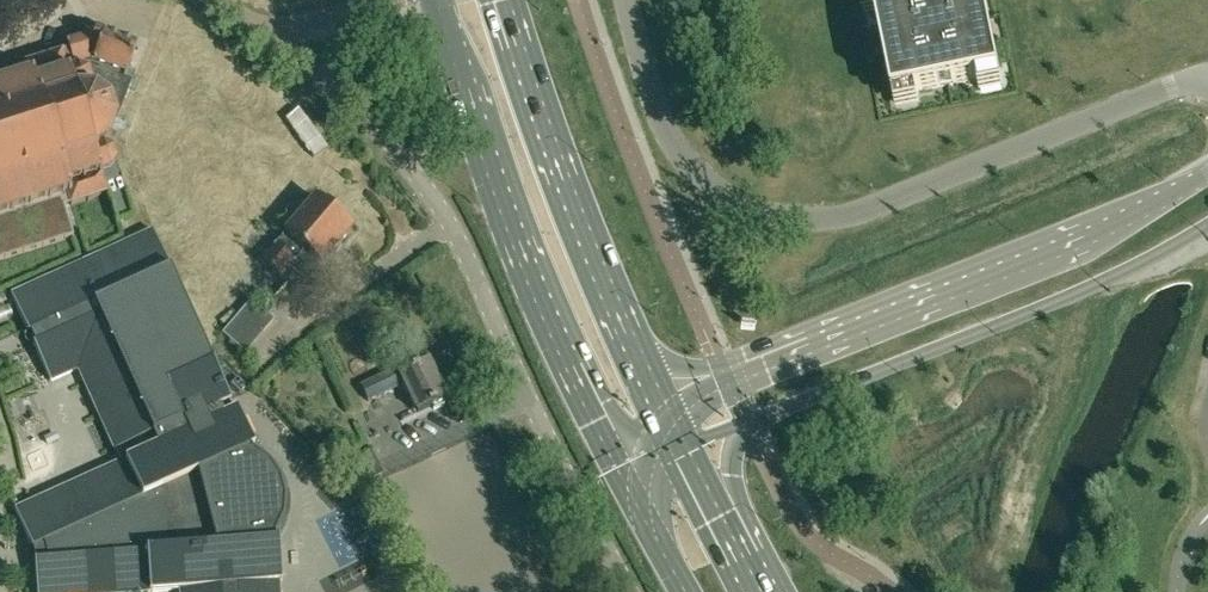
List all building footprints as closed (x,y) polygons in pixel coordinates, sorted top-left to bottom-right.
[(919,103),(917,91),(978,79),(980,91),(1003,86),(986,0),(862,0),(865,15),(877,13),(896,108),(919,103)] [(74,236),(76,235),(66,205),(71,203),(72,203),(73,204),(88,199),(89,201),(94,200),(93,198),(109,193),(103,174),(111,171),(118,162),(112,140),(118,123),(118,118),(120,118),(123,110),(129,112),(134,100),(128,98),(134,83),(132,82),(127,79),(139,46),(107,34),(106,36),(97,33),(96,34),(88,37),(87,37),(68,44),(70,51),(64,53),(63,50),(60,51),(61,54),(49,57),(48,55),(43,57),(44,59),(31,64),(30,61),(27,62),(29,67),(17,71),(17,68),(13,70),(14,70),(15,73),(13,78),(0,82),(0,260),(74,236)] [(341,216),(337,216),(316,198),(275,247),(276,249),(264,263),(299,294),(354,230),(347,225),(347,221),(341,216)] [(274,535),(277,532),(279,528),(281,524),(282,519),(283,515),(284,510),(285,506),(285,501),(284,497),(280,479),(278,475),(276,471),(273,467),(270,464),(267,460),(263,457),(260,455),(256,452),(252,450),(251,447),(254,445),(237,408),(230,411),(226,402),(230,400),(209,353),(152,229),(10,294),(28,332),(30,331),(35,342),(33,343),(50,381),(85,365),(90,377),(83,380),(115,450),(120,447),(126,459),(15,509),(32,547),(35,559),(38,591),(138,591),(185,588),(185,591),(280,591),(280,590),(275,590),(274,581),(282,580),(279,539),(275,539),(274,539),(274,536),(274,535)] [(222,333),(246,353),(275,320),(251,300),(222,333)] [(444,405),(442,401),(447,398),(428,361),(414,368),(410,362),(361,387),(368,402),(403,384),(417,413),(432,406),(434,410),(444,405)]
